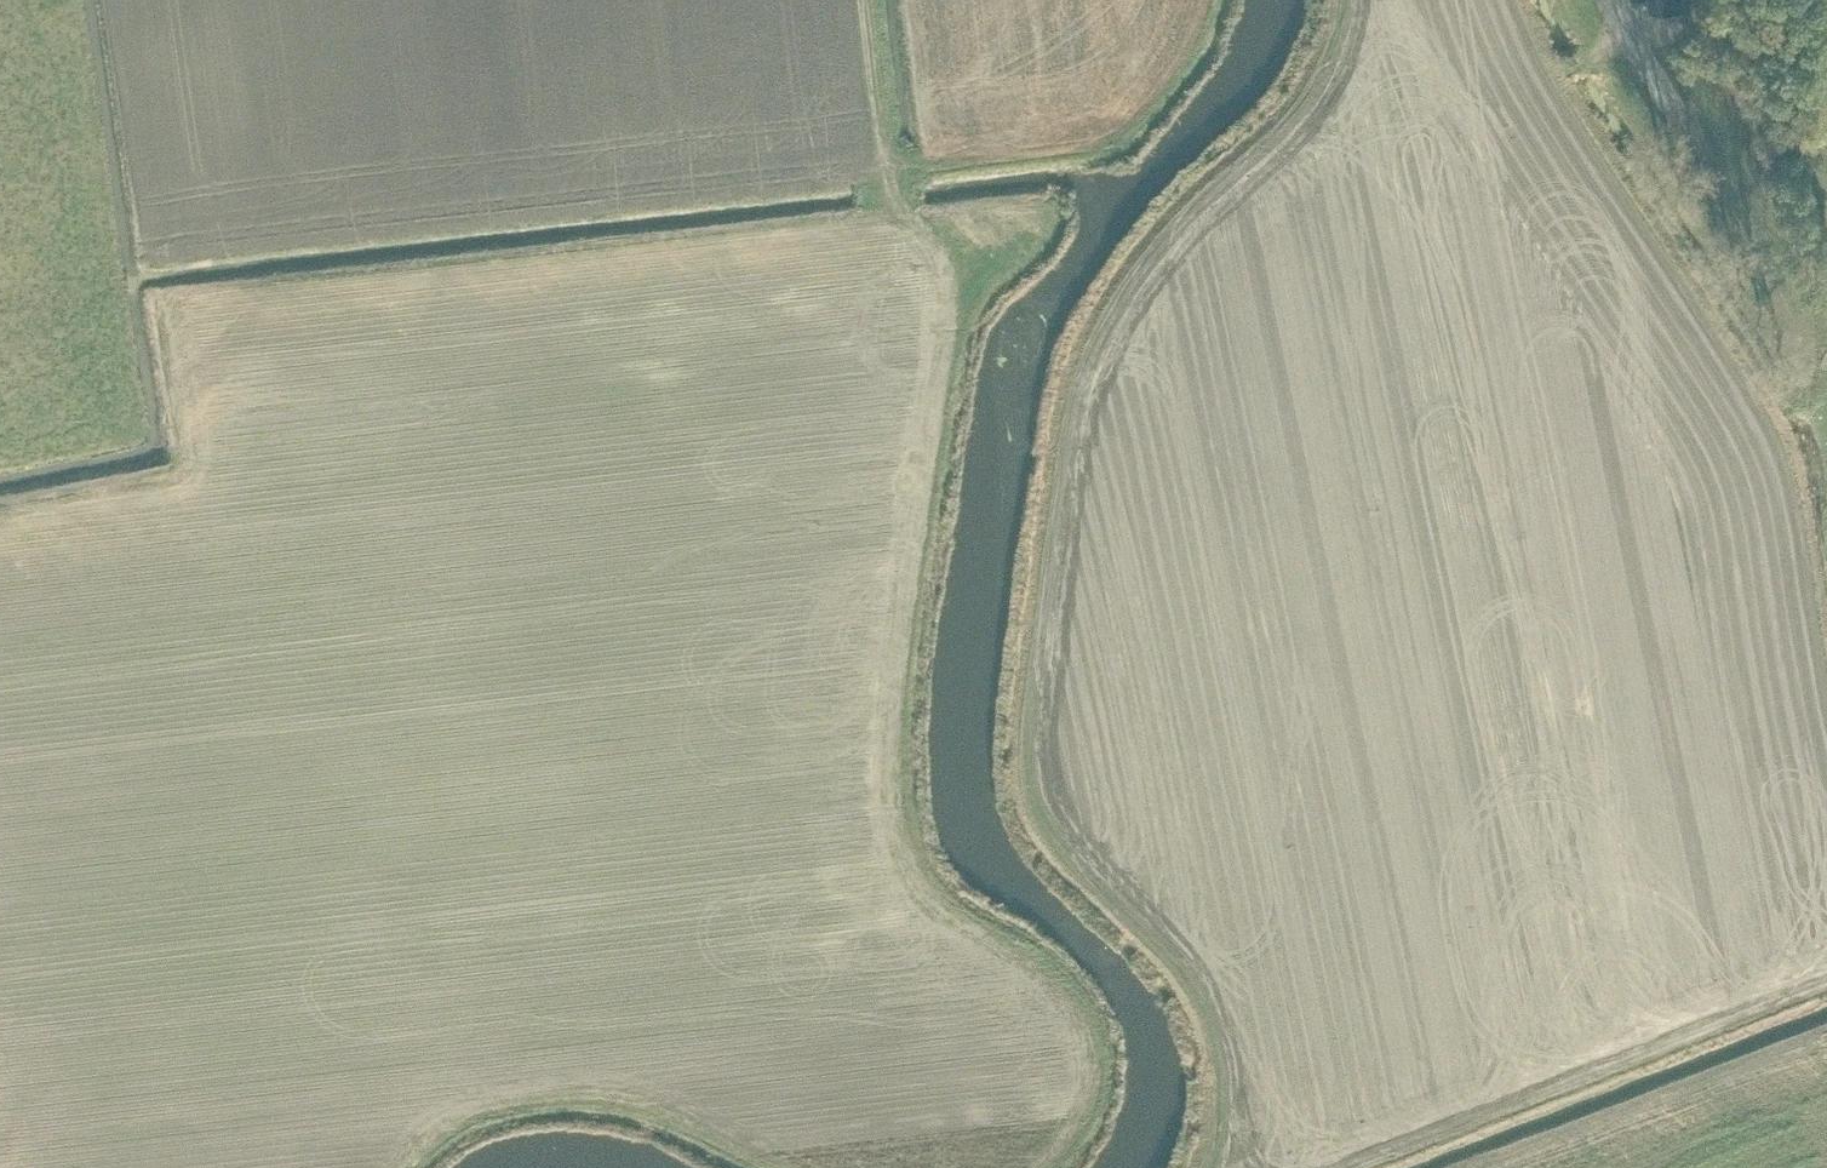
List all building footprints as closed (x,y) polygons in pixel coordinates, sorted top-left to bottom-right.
[(1654,10),(1687,8),(1686,0),(1653,0),(1654,10)]
